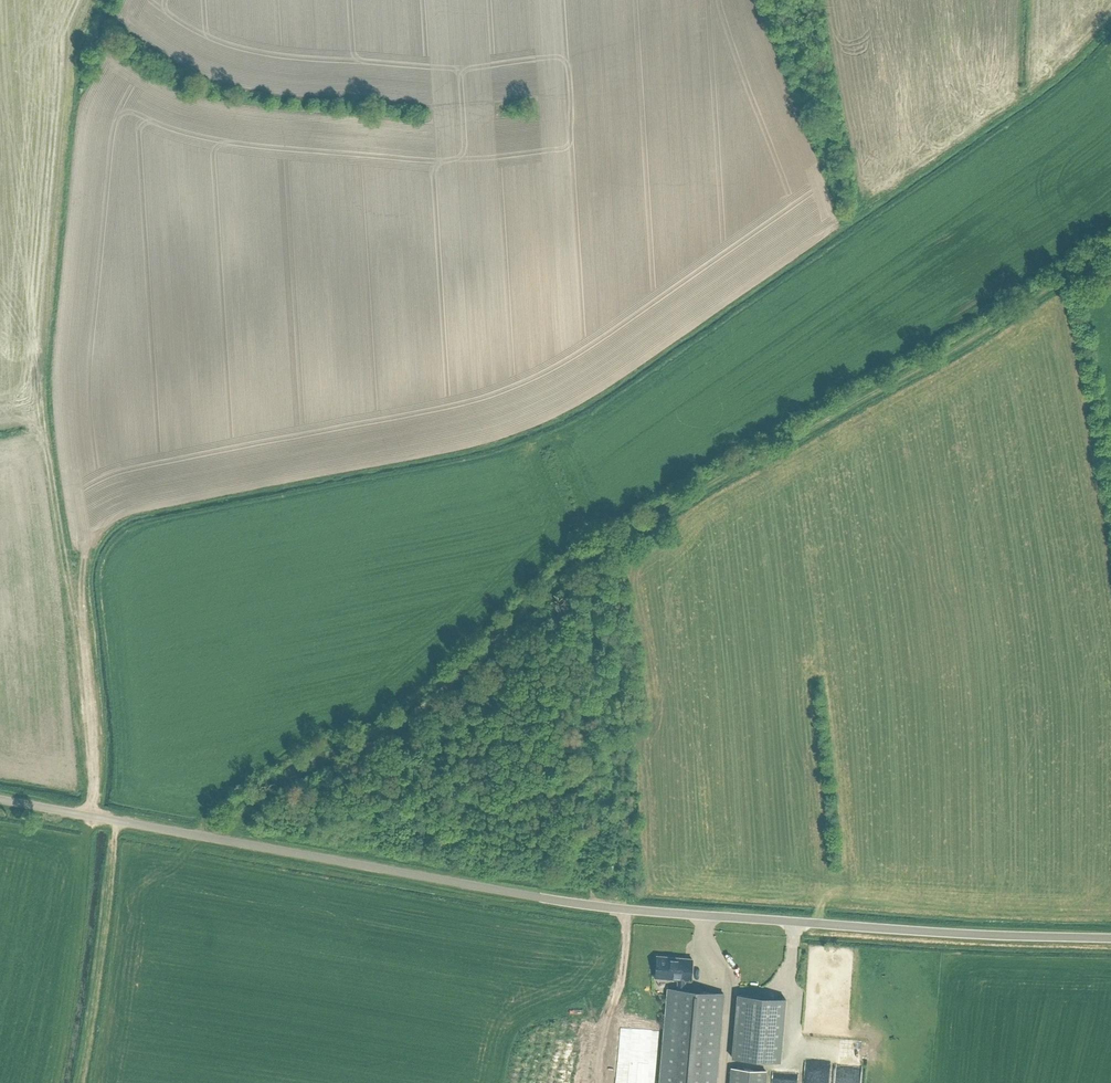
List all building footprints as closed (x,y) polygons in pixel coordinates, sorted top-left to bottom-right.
[(722,993),(683,989),(684,979),(690,979),(692,958),(656,955),(654,976),(677,978),(676,989),(667,988),(659,1082),(715,1082),(722,993)] [(731,1056),(780,1061),(786,998),(738,993),(731,1056)] [(826,1036),(825,1052),(840,1053),(841,1037),(826,1036)] [(729,1082),(764,1082),(765,1070),(730,1067),(729,1082)]
